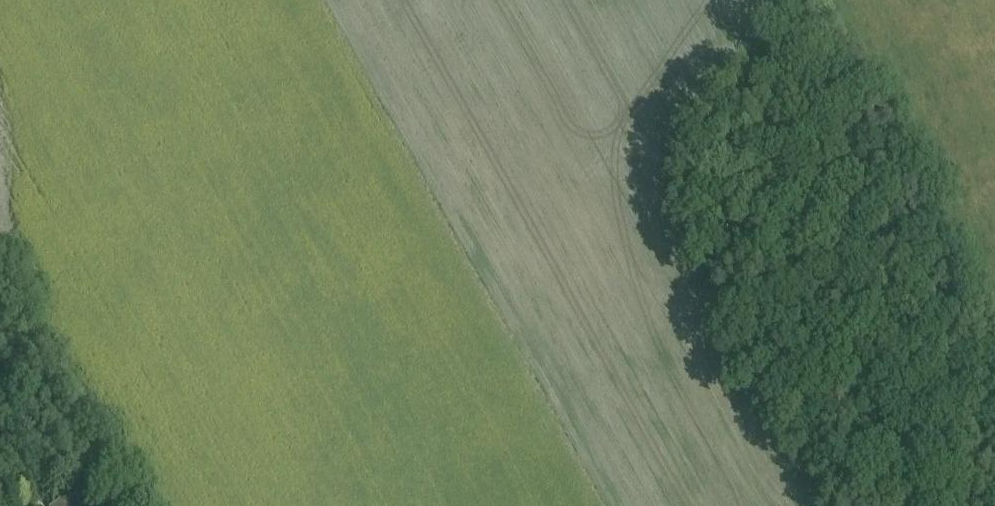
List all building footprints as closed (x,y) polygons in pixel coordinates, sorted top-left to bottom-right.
[(73,497),(59,505),(60,505),(77,505),(73,497)]
